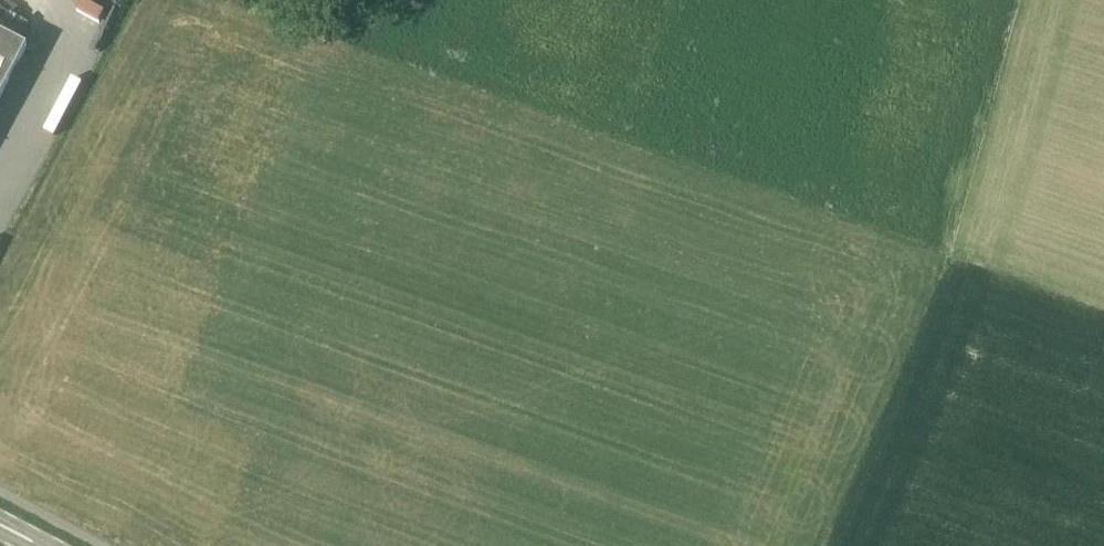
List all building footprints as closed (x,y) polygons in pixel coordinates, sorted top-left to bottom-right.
[(27,48),(0,34),(0,99),(27,48)]
